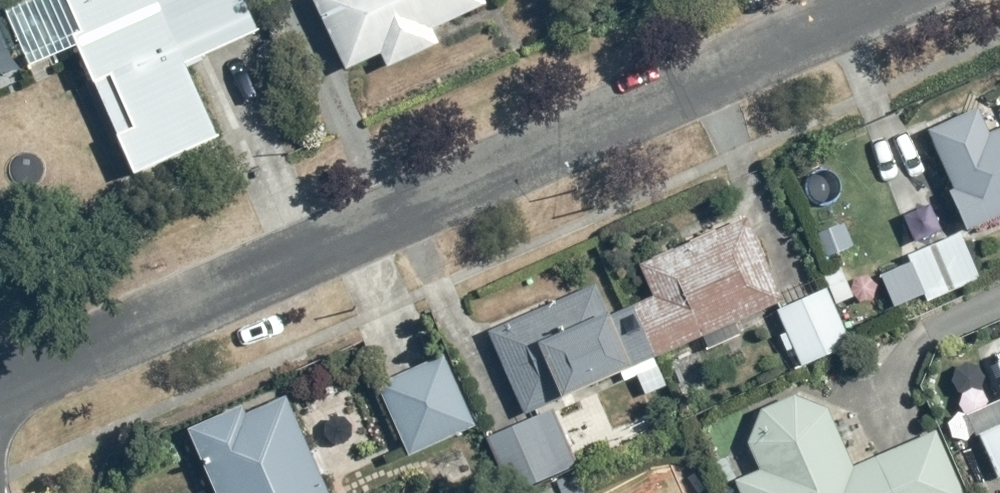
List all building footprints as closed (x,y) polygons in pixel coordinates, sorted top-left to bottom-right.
[(132,180),(221,140),(190,71),(267,36),(251,0),(59,0),(74,33),(68,37),(132,180)] [(348,74),(379,57),(387,72),(441,44),(435,33),(489,5),(486,0),(309,0),(348,74)] [(964,232),(999,216),(999,98),(926,131),(953,192),(946,197),(964,232)] [(798,371),(857,345),(838,304),(858,295),(844,264),(818,275),(824,288),(781,307),(742,218),(635,265),(649,297),(612,313),(598,281),(487,330),(526,417),(486,434),(512,492),(519,492),(582,465),(557,408),(619,381),(621,386),(633,381),(641,398),(668,385),(657,359),(767,311),(772,309),(798,371)] [(925,299),(927,308),(984,282),(961,230),(905,255),(908,261),(877,274),(894,313),(925,299)] [(377,387),(409,458),(476,427),(444,356),(377,387)] [(748,453),(756,473),(739,480),(744,492),(964,492),(940,431),(848,467),(816,387),(750,413),(755,428),(748,453)] [(318,480),(348,467),(335,437),(308,449),(286,397),(187,440),(209,489),(199,492),(324,492),(318,480)] [(996,483),(999,481),(999,400),(964,416),(996,483)]
